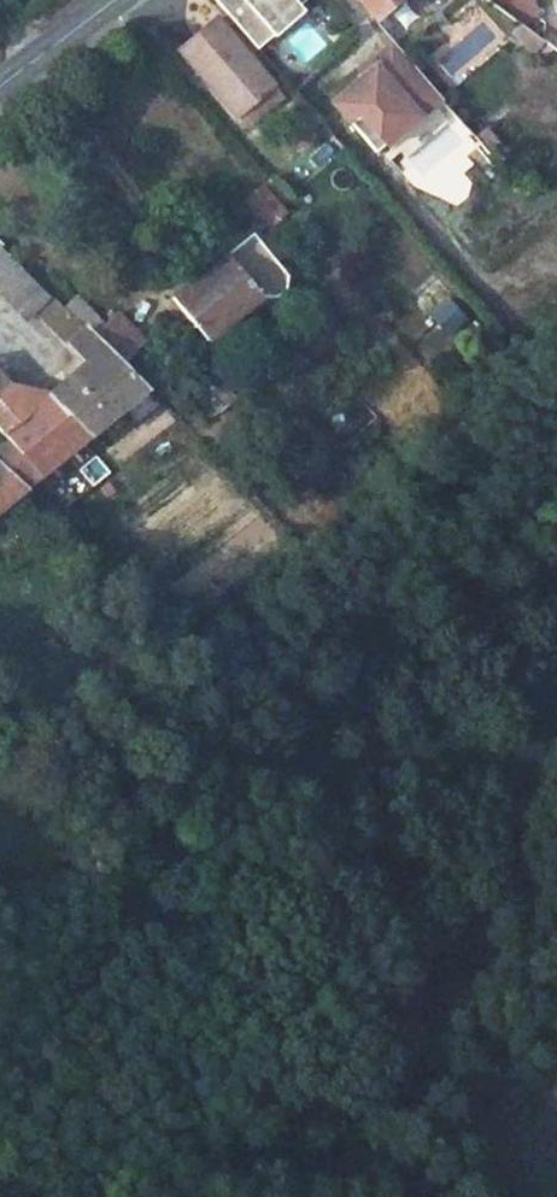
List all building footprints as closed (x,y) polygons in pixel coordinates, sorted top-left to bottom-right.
[(256,49),(269,38),(263,30),(292,8),(293,11),(307,0),(215,0),(256,49)] [(282,38),(310,66),(353,25),(328,0),(320,0),(282,38)] [(374,23),(402,0),(355,0),(374,23)] [(541,5),(538,0),(491,0),(505,25),(541,5)] [(293,11),(292,8),(263,30),(269,38),(298,16),(293,11)] [(215,20),(179,51),(237,118),(273,88),(215,20)] [(534,52),(544,39),(521,21),(511,34),(534,52)] [(465,37),(442,60),(456,73),(478,49),(465,37)] [(438,99),(392,44),(369,64),(372,68),(362,77),(332,103),(374,153),(438,99)] [(372,68),(369,64),(359,72),(362,77),(372,68)] [(246,128),(281,97),(273,88),(237,118),(246,128)] [(249,174),(236,185),(261,214),(275,202),(249,174)] [(251,233),(171,298),(206,341),(261,296),(274,303),(289,291),(285,275),(251,233)] [(43,473),(47,469),(146,389),(123,366),(51,292),(37,305),(88,358),(28,409),(0,377),(0,425),(43,473)] [(429,316),(450,336),(470,316),(448,295),(429,316)] [(89,308),(78,319),(123,366),(146,348),(131,332),(121,340),(89,308)] [(349,443),(376,423),(359,400),(332,420),(349,443)] [(23,488),(43,473),(13,439),(0,450),(0,507),(23,488)]
